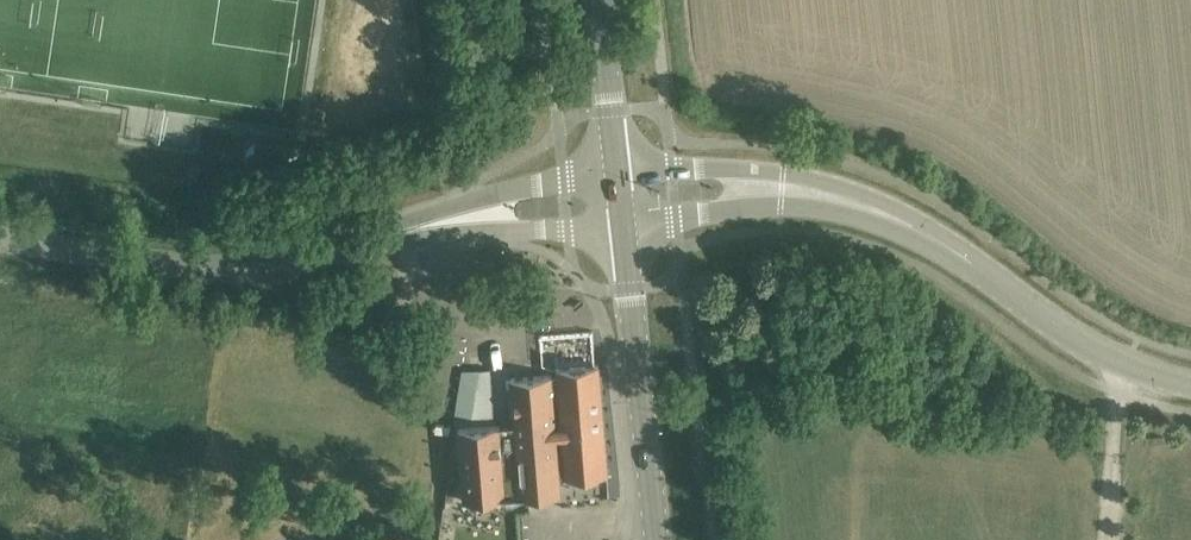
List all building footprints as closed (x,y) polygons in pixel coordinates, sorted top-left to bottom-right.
[(511,377),(515,429),(499,430),(498,424),(457,428),(463,501),(560,493),(559,475),(566,475),(566,477),(607,474),(598,364),(557,367),(558,377),(551,378),(551,374),(511,377)] [(490,413),(492,368),(459,367),(457,412),(490,413)]
